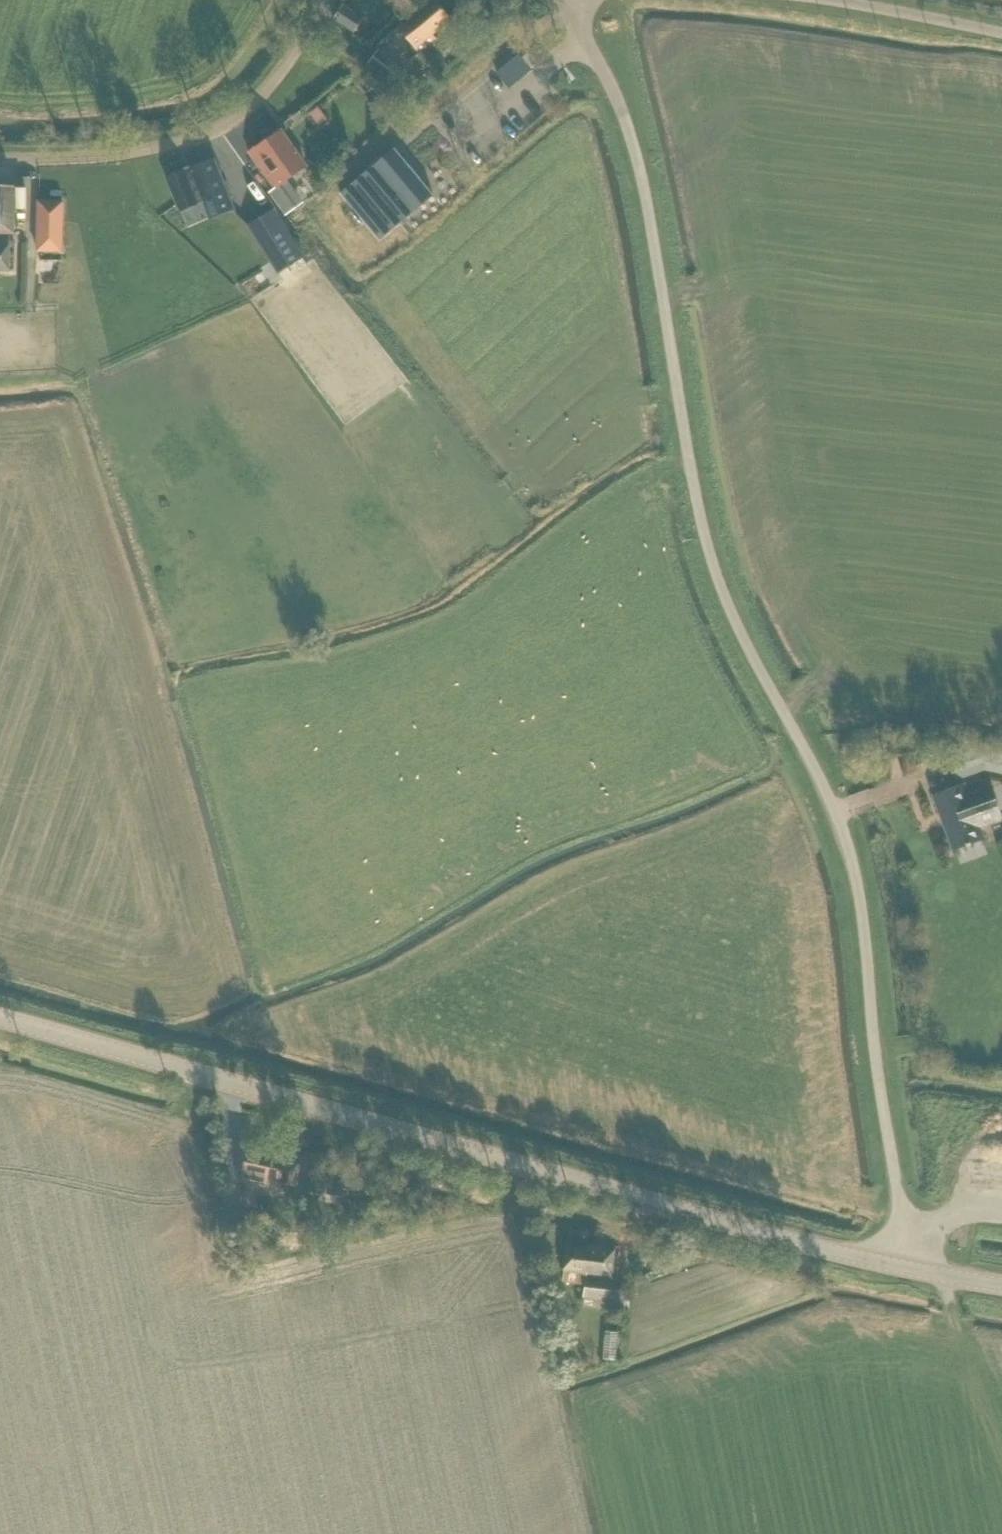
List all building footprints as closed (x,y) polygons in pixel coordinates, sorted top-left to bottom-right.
[(435,39),(432,35),(451,19),(435,0),(431,0),(397,28),(418,54),(435,39)] [(354,33),(362,19),(342,6),(333,19),(354,33)] [(390,81),(400,68),(378,51),(368,63),(390,81)] [(524,75),(530,69),(517,54),(511,59),(524,75)] [(524,76),(511,60),(496,73),(509,88),(524,76)] [(306,166),(281,131),(263,144),(262,143),(248,152),(274,188),(268,192),(285,216),(304,203),(288,180),(306,166)] [(384,158),(340,194),(379,241),(433,195),(402,159),(401,160),(394,152),(385,160),(384,158)] [(209,219),(233,211),(234,210),(214,160),(190,169),(190,170),(185,172),(184,171),(166,178),(180,212),(203,202),(209,219)] [(15,186),(0,186),(0,271),(10,271),(10,244),(10,233),(14,233),(15,186)] [(64,252),(65,201),(37,200),(36,252),(64,252)] [(279,272),(302,257),(272,210),(249,225),(279,272)] [(978,826),(997,819),(987,791),(968,797),(963,785),(933,796),(953,849),(983,838),(978,826)] [(294,1185),(300,1162),(274,1156),(274,1154),(248,1148),(240,1180),(266,1187),(268,1179),(294,1185)] [(611,1290),(614,1247),(588,1244),(587,1248),(564,1245),(563,1269),(564,1269),(563,1280),(585,1283),(584,1296),(588,1297),(587,1307),(623,1310),(625,1291),(611,1290)] [(619,1361),(620,1334),(608,1334),(608,1361),(619,1361)]
